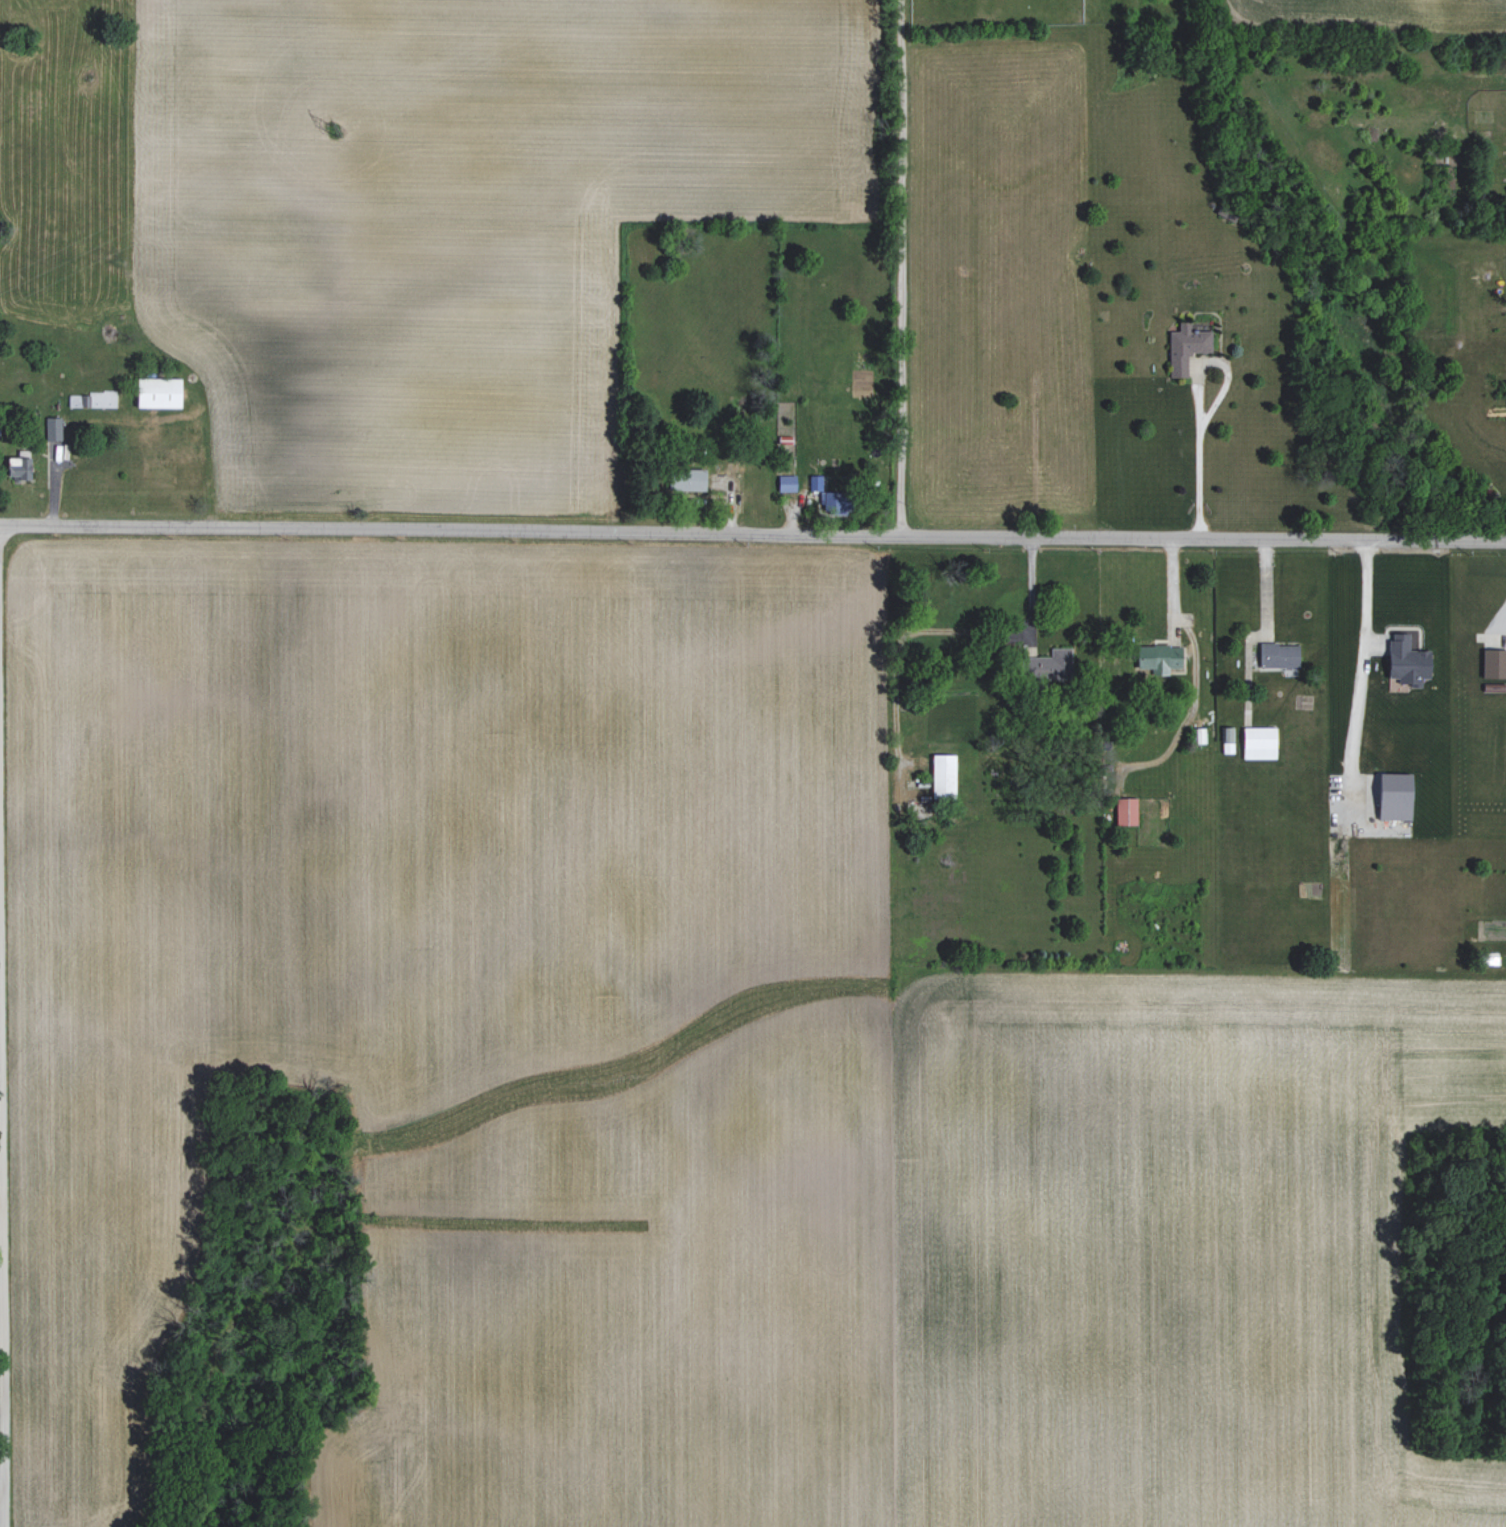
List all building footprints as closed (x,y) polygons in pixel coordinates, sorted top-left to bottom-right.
[(1170,378),(1188,377),(1187,353),(1212,352),(1211,330),(1199,331),(1198,322),(1179,323),(1179,331),(1169,331),(1170,378)] [(182,379),(138,378),(138,407),(181,408),(182,379)] [(705,491),(706,470),(671,469),(671,490),(705,491)] [(779,491),(797,491),(797,475),(779,475),(779,491)] [(1389,678),(1399,678),(1399,687),(1422,687),(1422,678),(1430,678),(1430,650),(1410,650),(1410,634),(1390,634),(1389,678)] [(1260,668),(1300,667),(1299,643),(1259,644),(1260,668)] [(1182,645),(1137,647),(1137,669),(1152,668),(1152,675),(1169,675),(1169,668),(1182,668),(1182,645)] [(1071,648),(1051,648),(1051,657),(1026,657),(1026,680),(1072,679),(1071,648)] [(1505,678),(1505,650),(1482,650),(1483,678),(1505,678)] [(1233,727),(1223,727),(1224,752),(1234,752),(1233,727)] [(1244,759),(1277,758),(1276,727),(1243,727),(1244,759)] [(932,798),(955,798),(956,755),(933,755),(932,798)] [(1411,820),(1412,773),(1379,773),(1379,820),(1411,820)] [(1116,825),(1138,825),(1137,798),(1116,798),(1116,825)]
